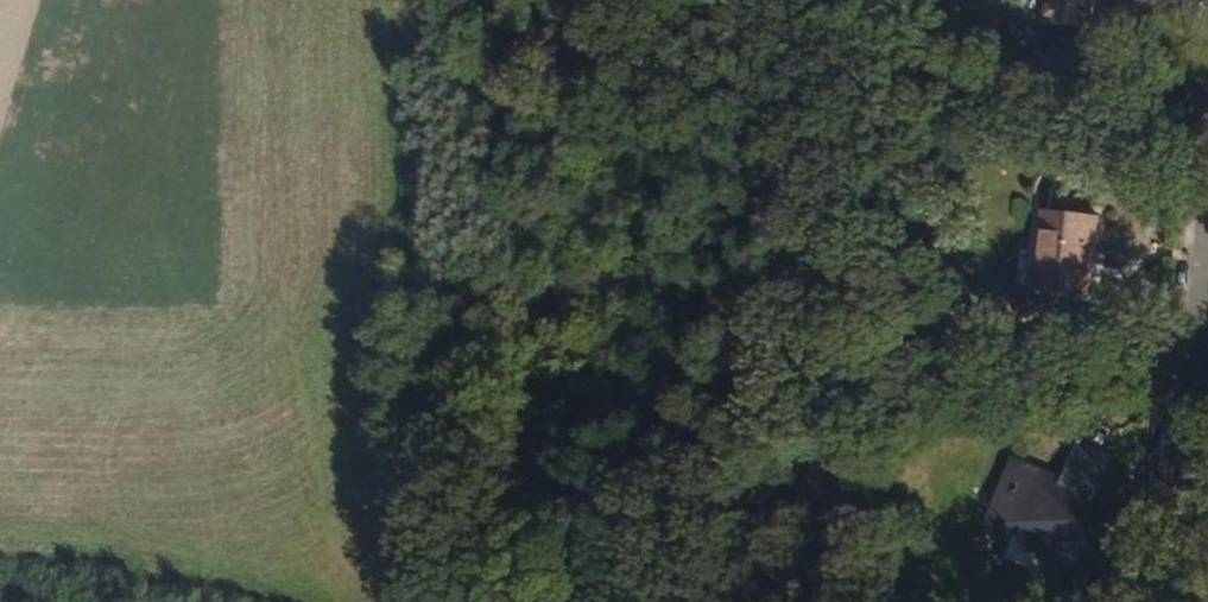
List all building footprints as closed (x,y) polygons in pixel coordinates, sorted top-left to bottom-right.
[(1055,28),(1105,33),(1106,4),(1099,4),(1099,0),(1056,0),(1055,28)] [(1048,211),(1096,213),(1097,188),(1050,186),(1048,211)] [(1105,226),(1052,221),(1042,301),(1095,307),(1105,226)] [(1006,474),(984,532),(1034,552),(1031,553),(1051,595),(1043,601),(1061,601),(1080,596),(1079,590),(1113,579),(1098,539),(1074,535),(1094,478),(1063,465),(1051,491),(1006,474)]
